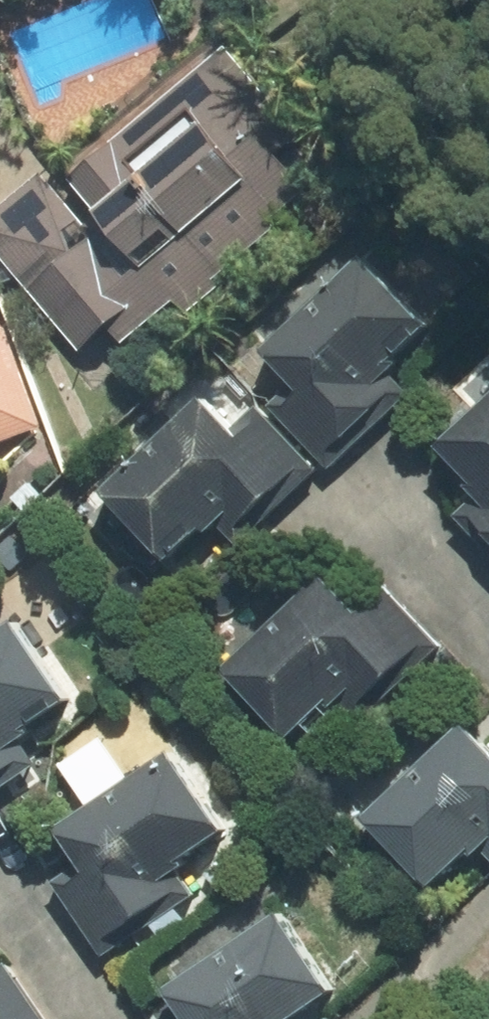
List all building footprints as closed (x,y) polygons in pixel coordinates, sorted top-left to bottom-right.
[(222,52),(80,174),(61,152),(0,204),(0,250),(81,344),(105,324),(120,342),(170,298),(183,313),(215,286),(209,280),(316,188),(257,119),(270,108),(222,52)] [(354,257),(257,351),(290,385),(268,405),(327,466),(403,392),(377,366),(420,325),(354,257)] [(37,425),(2,327),(0,328),(0,438),(37,425)] [(453,515),(488,554),(488,392),(433,445),(478,492),(453,515)] [(195,399),(95,492),(158,560),(206,515),(233,543),(313,469),(253,406),(225,431),(195,399)] [(355,721),(435,645),(381,589),(355,613),(317,574),(215,671),(279,738),(327,692),(355,721)] [(0,626),(0,785),(32,764),(12,734),(61,700),(7,621),(0,626)] [(456,724),(356,817),(423,888),(473,840),(488,858),(488,754),(487,756),(456,724)] [(168,863),(218,829),(163,750),(49,828),(74,864),(50,881),(100,954),(189,894),(168,863)] [(323,990),(272,915),(159,990),(179,1018),(282,1018),(323,990)] [(2,962),(0,964),(0,1018),(42,1018),(2,962)]
